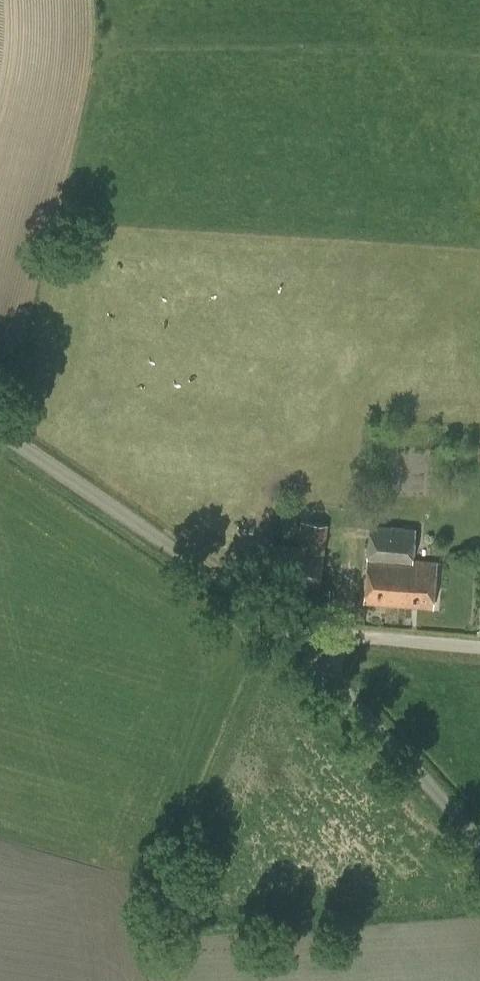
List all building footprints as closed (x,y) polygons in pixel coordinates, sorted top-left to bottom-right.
[(300,521),(297,546),(274,544),(269,583),(318,589),(323,552),(327,524),(300,521)] [(370,525),(364,601),(432,606),(436,562),(412,560),(414,528),(370,525)]
